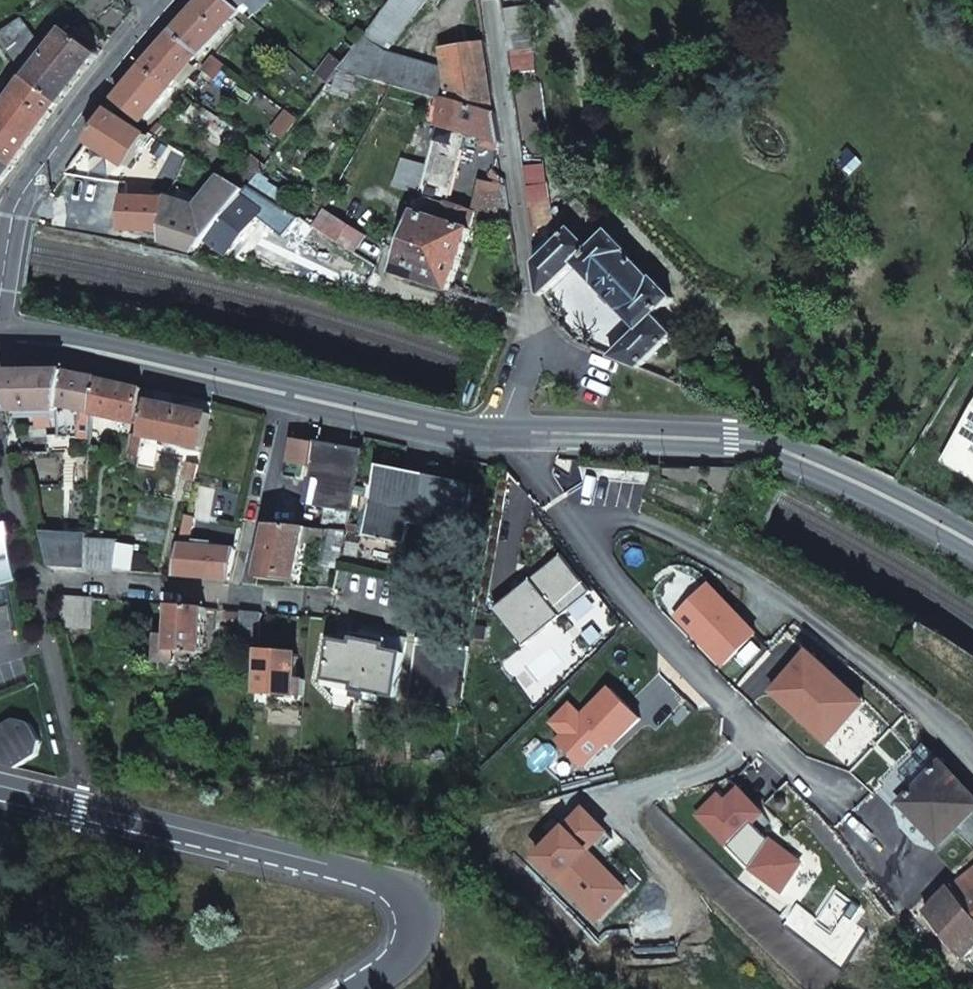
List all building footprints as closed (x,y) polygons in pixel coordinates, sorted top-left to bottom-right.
[(202,58),(240,12),(226,0),(206,0),(176,34),(202,58)] [(397,86),(450,99),(495,111),(486,43),(446,48),(449,71),(392,53),(435,0),(397,0),(368,38),(364,44),(359,49),(342,71),(397,86)] [(25,16),(0,34),(19,59),(31,74),(36,81),(61,101),(101,52),(97,48),(105,38),(91,27),(82,37),(71,27),(51,53),(25,16)] [(357,38),(364,44),(368,38),(361,32),(357,38)] [(146,70),(173,93),(202,58),(176,34),(146,70)] [(352,44),(359,49),(364,44),(357,38),(352,44)] [(215,82),(226,68),(214,59),(203,72),(215,82)] [(146,70),(118,103),(145,126),(173,93),(146,70)] [(329,88),(336,79),(329,73),(322,82),(329,88)] [(36,81),(31,74),(17,93),(1,117),(3,118),(34,139),(57,105),(61,101),(36,81)] [(0,98),(0,116),(1,117),(17,93),(7,87),(0,98)] [(495,111),(450,99),(430,166),(423,193),(421,196),(446,204),(448,204),(467,133),(499,141),(495,111)] [(130,170),(151,140),(111,112),(89,144),(130,170)] [(285,144),(301,124),(289,115),(273,134),(285,144)] [(34,139),(3,118),(1,117),(0,118),(0,152),(7,156),(17,164),(34,139)] [(17,164),(7,156),(0,152),(0,189),(17,164)] [(396,185),(413,190),(421,163),(404,158),(396,185)] [(423,193),(430,166),(421,163),(413,190),(423,193)] [(531,165),(523,165),(525,185),(539,184),(537,169),(532,169),(531,165)] [(243,197),(245,195),(225,180),(200,212),(177,204),(167,203),(166,209),(200,220),(220,228),(243,197)] [(489,184),(482,214),(509,223),(505,188),(489,184)] [(288,216),(250,189),(247,193),(245,195),(243,197),(265,214),(262,217),(279,229),(288,216)] [(265,214),(243,197),(220,228),(210,240),(231,257),(262,217),(265,214)] [(162,241),(201,251),(210,240),(220,228),(200,220),(166,209),(167,203),(127,201),(125,230),(163,233),(162,241)] [(417,212),(404,252),(397,274),(452,292),(472,232),(470,231),(476,213),(448,204),(446,204),(441,219),(417,212)] [(543,208),(529,209),(531,225),(545,224),(543,208)] [(357,256),(367,237),(332,218),(322,236),(357,256)] [(611,357),(637,368),(675,332),(657,314),(674,297),(655,276),(653,278),(627,250),(628,249),(610,230),(592,246),(573,226),(536,263),(541,296),(576,263),(641,329),(611,357)] [(95,417),(102,383),(67,376),(3,373),(12,412),(61,416),(61,411),(95,417)] [(141,413),(145,392),(102,383),(95,417),(147,426),(149,414),(141,413)] [(213,418),(152,405),(149,414),(147,426),(144,440),(205,453),(213,418)] [(942,460),(972,479),(972,408),(942,460)] [(18,434),(26,468),(38,465),(29,432),(18,434)] [(105,436),(94,434),(93,451),(103,452),(105,436)] [(349,531),(370,451),(322,438),(322,441),(300,435),(294,457),(317,463),(308,501),(325,505),(320,529),(335,530),(349,531)] [(422,548),(458,556),(472,497),(454,492),(455,486),(403,474),(402,480),(386,476),(372,536),(406,545),(410,524),(426,528),(422,548)] [(175,578),(231,582),(238,550),(193,546),(197,522),(189,521),(175,578)] [(275,526),(264,576),(297,578),(309,528),(275,526)] [(340,565),(345,549),(349,531),(335,530),(328,564),(340,565)] [(88,571),(115,573),(121,545),(89,541),(88,571)] [(121,545),(115,573),(131,574),(137,547),(121,545)] [(0,568),(0,609),(10,607),(0,568)] [(89,600),(57,598),(62,622),(89,623),(89,600)] [(171,629),(169,653),(169,657),(168,665),(193,667),(194,656),(205,657),(209,610),(172,607),(171,629)] [(242,644),(261,646),(263,615),(228,612),(227,625),(243,626),(242,644)] [(158,653),(169,653),(171,629),(160,628),(158,653)] [(329,675),(402,690),(409,651),(395,648),(397,639),(364,632),(362,640),(338,634),(329,675)] [(412,691),(462,701),(471,646),(423,636),(412,691)] [(300,697),(303,657),(267,653),(264,695),(300,697)] [(19,770),(37,759),(41,743),(29,725),(14,722),(0,730),(0,762),(3,766),(19,770)] [(884,787),(901,805),(944,765),(926,747),(884,787)] [(901,805),(939,846),(955,832),(970,848),(972,846),(972,796),(944,765),(901,805)] [(951,890),(969,911),(972,916),(972,873),(951,890)] [(927,915),(949,941),(961,954),(972,945),(972,916),(969,911),(951,890),(927,915)]
